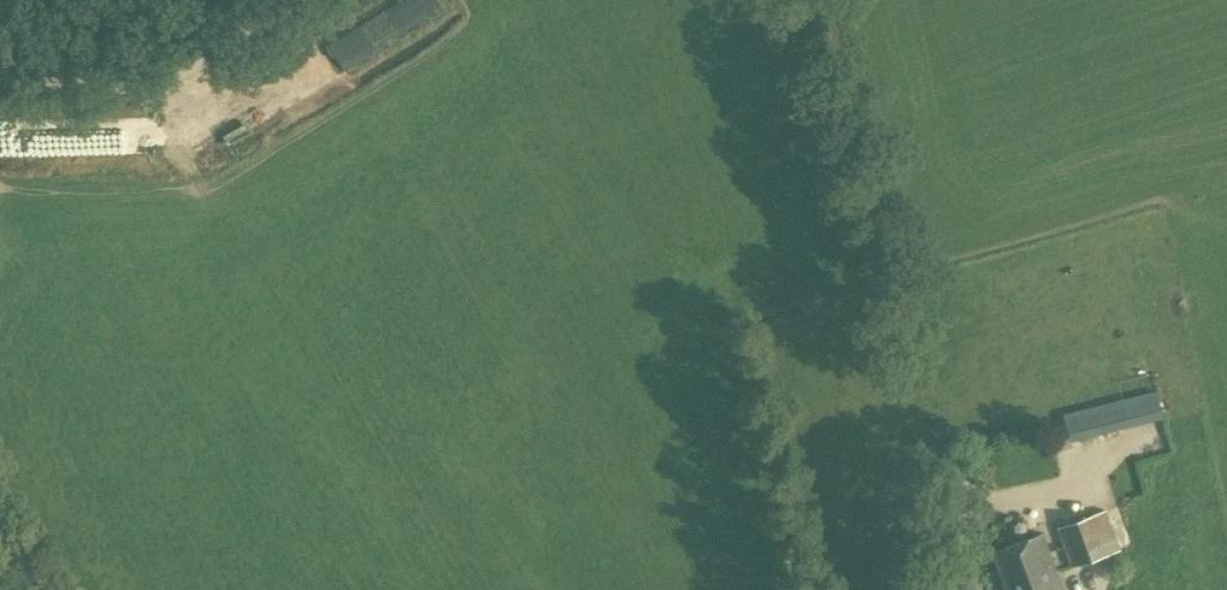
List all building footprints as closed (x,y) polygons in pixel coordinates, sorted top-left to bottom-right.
[(327,43),(343,74),(415,37),(399,6),(327,43)] [(1155,378),(1122,386),(1113,351),(1049,367),(1061,417),(1065,416),(1072,443),(1165,419),(1155,378)] [(1073,567),(1121,550),(1107,510),(1058,528),(1073,567)] [(1043,534),(995,552),(1009,589),(1064,589),(1043,534)]
